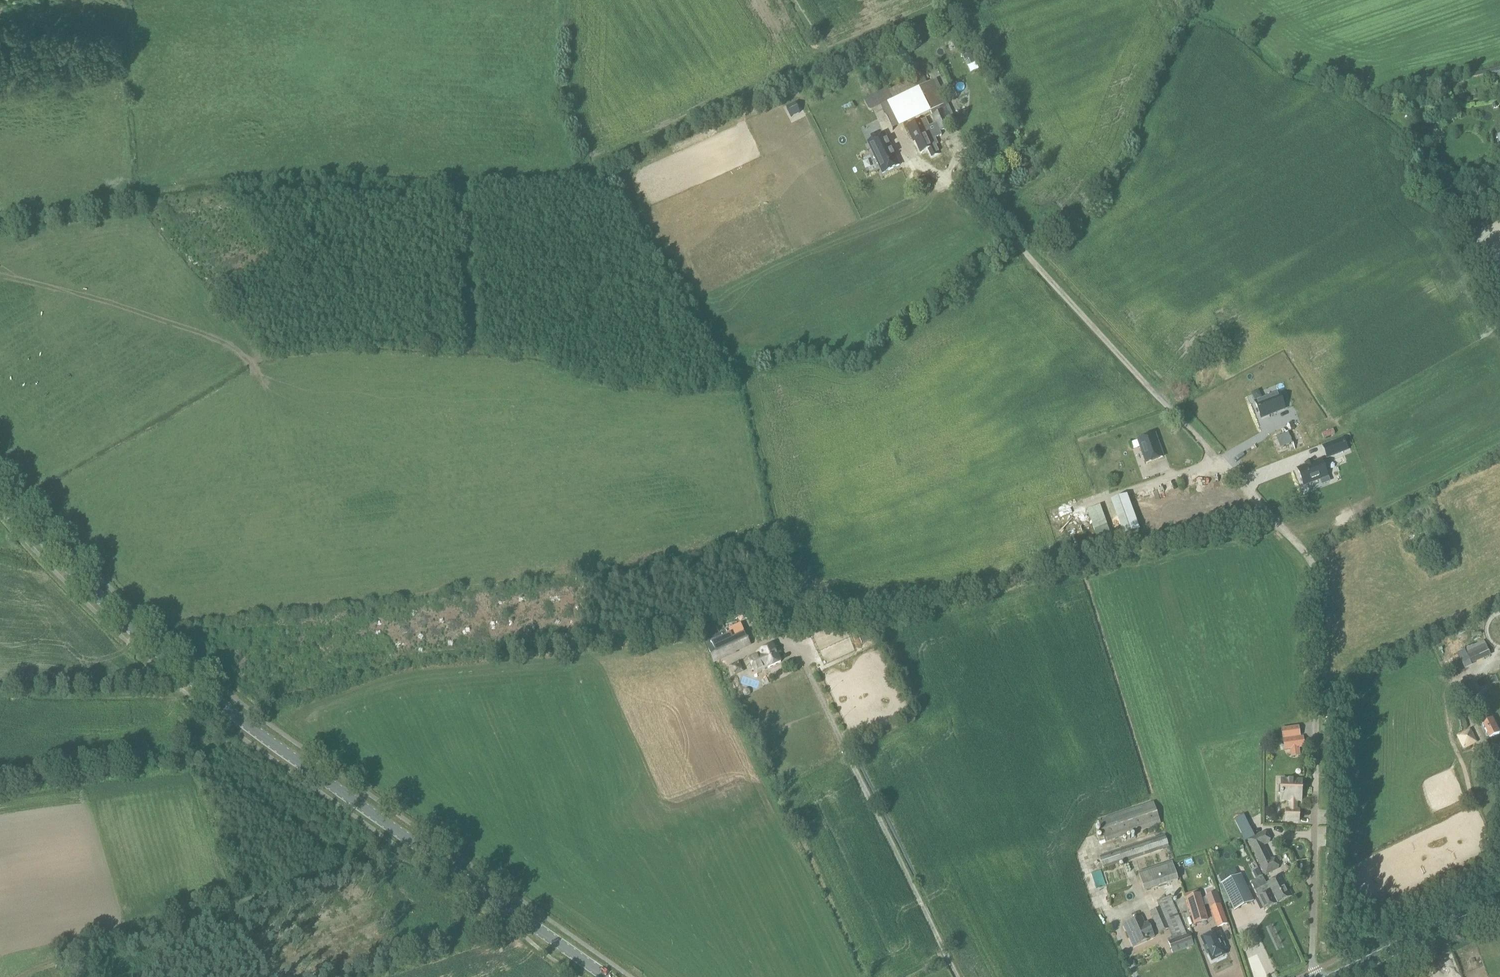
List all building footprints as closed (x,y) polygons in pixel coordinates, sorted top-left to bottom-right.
[(1467,74),(1470,85),(1499,79),(1499,68),(1467,74)] [(850,77),(852,82),(864,76),(861,71),(850,77)] [(865,76),(851,85),(854,91),(869,82),(865,76)] [(893,130),(926,114),(930,112),(919,87),(914,78),(888,91),(887,88),(863,99),(868,109),(872,111),(881,106),(893,130)] [(931,82),(919,87),(930,112),(926,114),(932,127),(926,129),(930,140),(937,137),(936,136),(940,134),(939,132),(950,127),(945,117),(950,115),(945,104),(941,106),(931,82)] [(938,155),(934,145),(932,145),(930,140),(926,129),(922,122),(908,128),(913,142),(915,141),(920,153),(929,150),(932,157),(938,155)] [(900,166),(886,137),(869,145),(883,174),(900,166)] [(782,201),(784,206),(792,203),(789,197),(782,201)] [(1221,388),(1233,381),(1227,372),(1216,379),(1221,388)] [(1274,394),(1251,404),(1258,420),(1280,411),(1274,394)] [(1305,435),(1311,433),(1306,423),(1300,426),(1305,435)] [(1155,435),(1138,441),(1147,463),(1163,457),(1155,435)] [(1347,450),(1343,439),(1328,445),(1332,456),(1347,450)] [(1328,477),(1321,460),(1306,466),(1298,469),(1304,486),(1328,477)] [(1286,475),(1289,484),(1274,488),(1275,493),(1299,486),(1297,480),(1294,481),(1291,474),(1286,475)] [(1270,478),(1253,485),(1256,492),(1273,485),(1270,478)] [(1164,483),(1158,485),(1167,513),(1173,511),(1164,483)] [(1150,488),(1134,493),(1143,525),(1148,524),(1145,514),(1157,511),(1150,488)] [(1095,494),(1099,506),(1109,503),(1105,491),(1095,494)] [(1128,496),(1112,502),(1125,536),(1140,531),(1128,496)] [(1100,506),(1087,511),(1099,545),(1113,541),(1100,506)] [(1400,532),(1403,540),(1410,538),(1406,529),(1400,532)] [(924,540),(936,536),(935,531),(922,535),(924,540)] [(1445,546),(1435,549),(1441,568),(1452,565),(1445,546)] [(723,632),(715,635),(717,639),(705,644),(713,662),(750,645),(745,634),(731,640),(727,631),(723,632)] [(1467,669),(1465,663),(1485,656),(1481,644),(1453,653),(1459,672),(1467,669)] [(774,645),(757,653),(765,670),(781,663),(774,645)] [(1466,669),(1468,675),(1482,670),(1480,664),(1466,669)] [(1483,678),(1486,685),(1492,683),(1489,676),(1483,678)] [(1480,677),(1474,681),(1477,686),(1483,683),(1480,677)] [(1479,698),(1470,679),(1462,683),(1471,702),(1483,724),(1481,725),(1489,739),(1499,734),(1492,719),(1481,697),(1479,698)] [(1305,747),(1303,737),(1283,740),(1285,750),(1305,747)] [(1282,780),(1282,786),(1279,787),(1279,793),(1281,795),(1281,801),(1290,801),(1290,810),(1287,810),(1286,821),(1299,822),(1299,810),(1297,810),(1297,801),(1301,801),(1302,781),(1282,780)] [(1160,824),(1153,803),(1099,821),(1106,842),(1160,824)] [(1243,815),(1234,819),(1241,832),(1249,828),(1243,815)] [(1268,844),(1262,833),(1247,840),(1264,874),(1276,869),(1264,846),(1268,844)] [(1165,835),(1099,857),(1103,869),(1169,847),(1165,835)] [(1179,881),(1172,862),(1138,873),(1145,892),(1179,881)] [(1094,887),(1103,884),(1099,869),(1090,871),(1094,887)] [(1234,911),(1254,901),(1241,875),(1221,884),(1234,911)] [(1263,877),(1251,883),(1264,910),(1276,904),(1266,884),(1263,877)] [(1266,884),(1276,904),(1292,896),(1282,877),(1266,884)] [(1195,925),(1207,920),(1200,895),(1187,899),(1195,925)] [(1157,902),(1160,908),(1150,913),(1159,934),(1169,929),(1173,940),(1168,942),(1173,953),(1194,945),(1189,934),(1187,935),(1171,896),(1157,902)] [(1217,928),(1228,924),(1221,904),(1210,908),(1217,928)] [(1145,924),(1142,917),(1123,925),(1133,947),(1154,937),(1148,923),(1145,924)] [(1208,952),(1212,961),(1218,958),(1219,959),(1222,957),(1222,956),(1224,955),(1221,947),(1226,944),(1222,938),(1218,940),(1215,932),(1202,938),(1206,946),(1203,948),(1206,953),(1208,952)]
